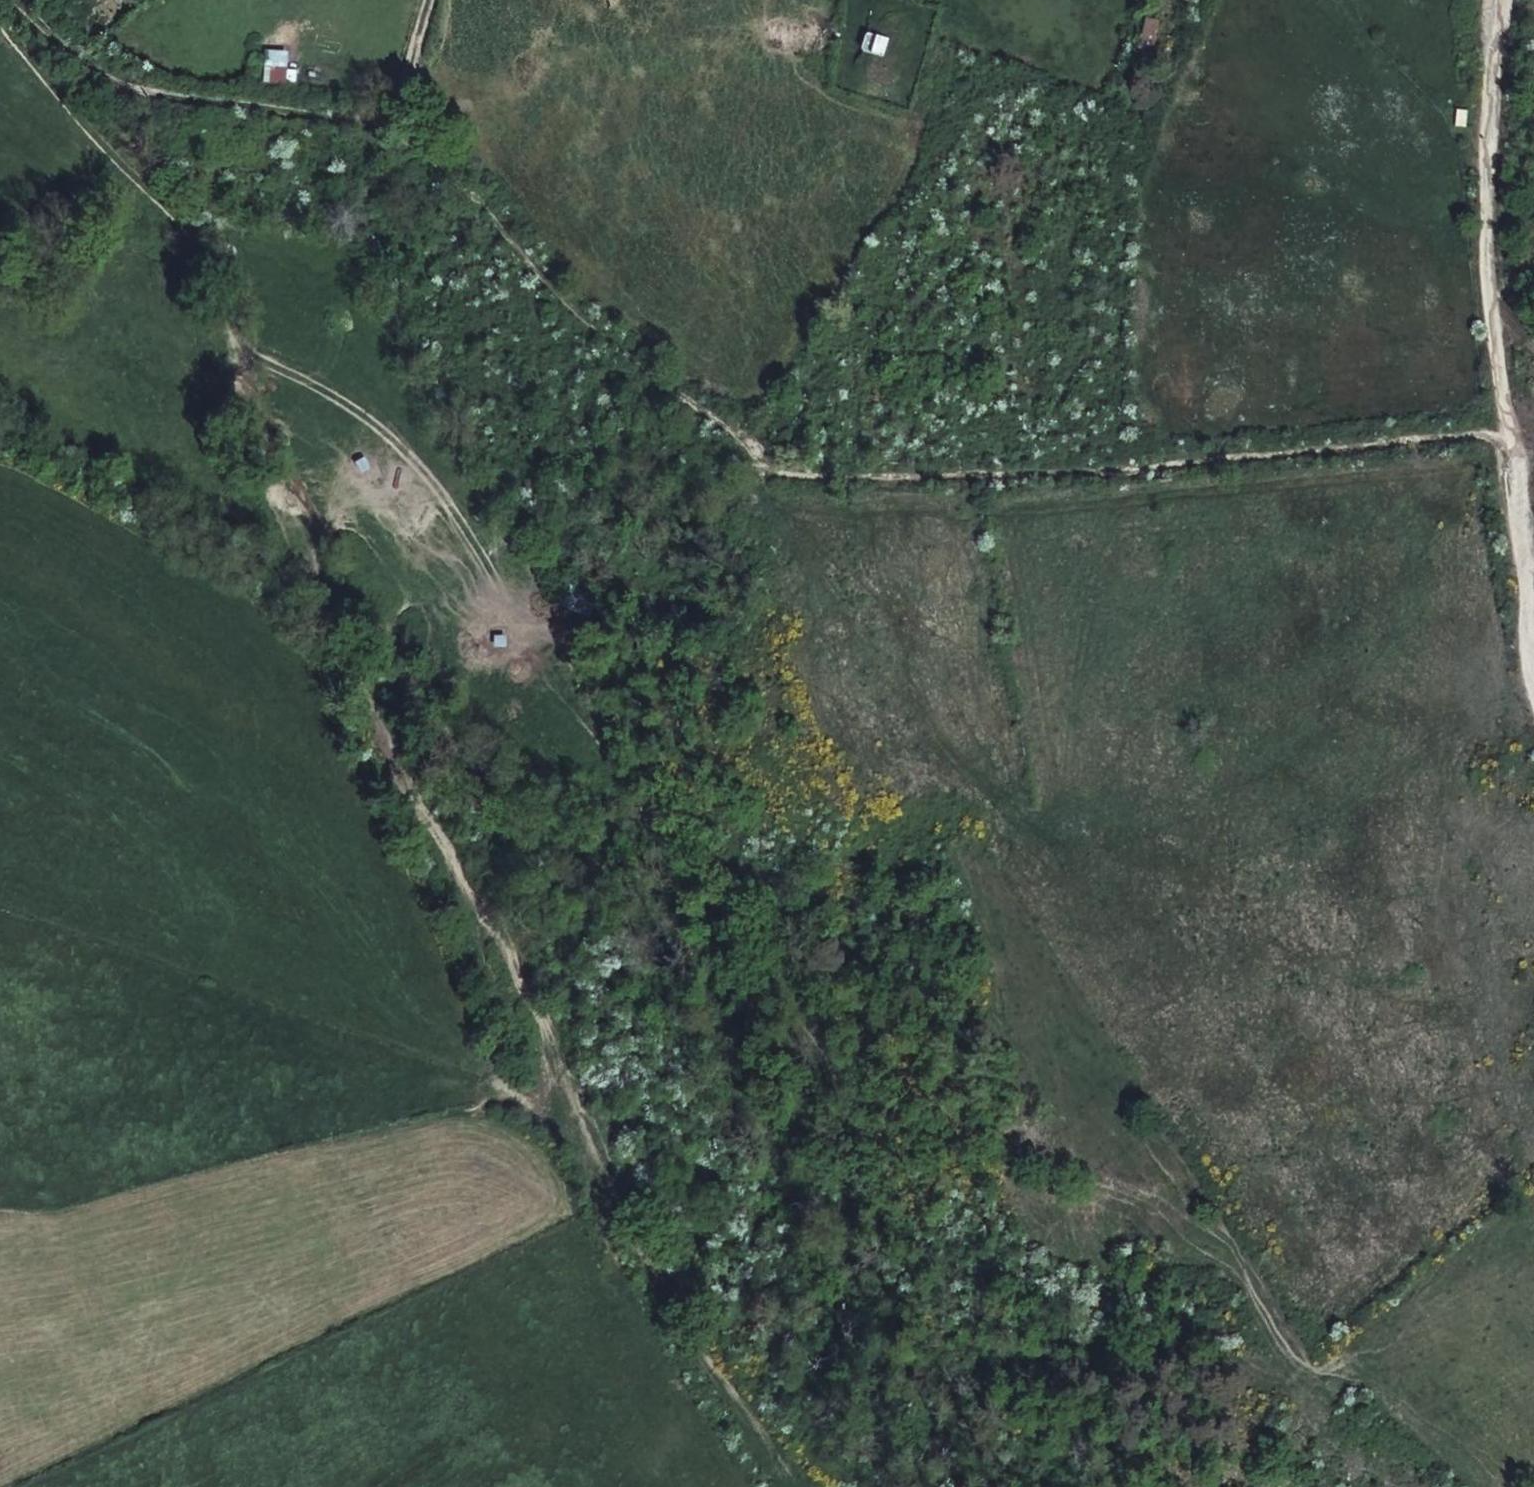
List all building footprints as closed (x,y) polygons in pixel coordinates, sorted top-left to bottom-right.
[(875,25),(863,23),(857,42),(868,46),(867,47),(864,52),(862,58),(862,63),(864,68),(867,72),(871,76),(877,78),(882,78),(887,77),(892,73),(896,69),(897,64),(898,59),(897,53),(894,49),(890,45),(885,43),(879,42),(886,38),(892,40),(898,39),(903,37),(907,33),(911,28),(912,23),(913,17),(911,12),(907,7),(903,4),(898,1),(892,1),(887,2),(882,5),(878,9),(875,14),(874,20),(875,25)]
